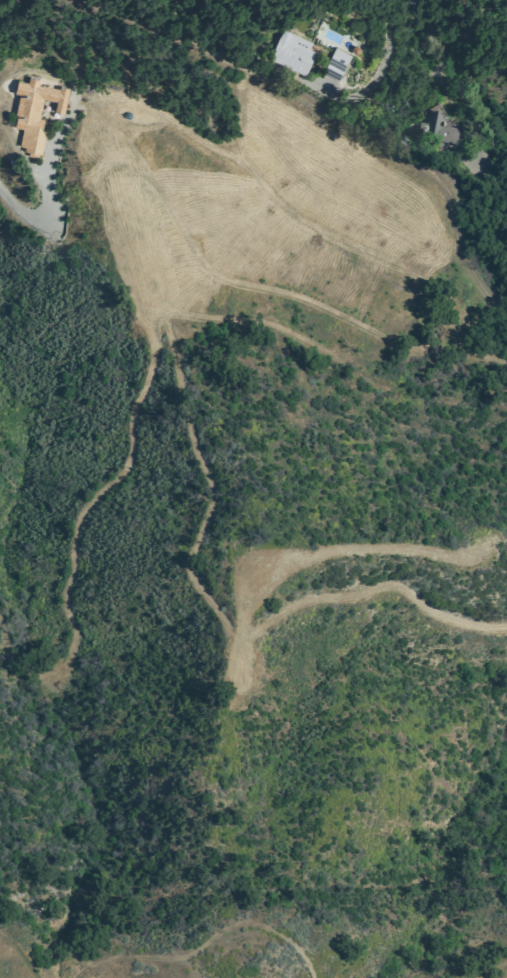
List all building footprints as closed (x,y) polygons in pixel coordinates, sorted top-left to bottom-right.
[(314,44),(286,30),(271,60),(306,78),(318,54),(311,50),(314,44)] [(325,74),(341,81),(352,54),(335,47),(325,74)] [(70,89),(40,84),(41,78),(29,76),(29,82),(18,81),(16,94),(20,94),(15,128),(23,129),(20,146),(28,147),(27,154),(42,156),(48,121),(41,119),(44,100),(57,102),(56,111),(66,113),(70,89)] [(456,145),(459,129),(439,125),(441,114),(427,111),(425,123),(421,122),(418,138),(456,145)]
